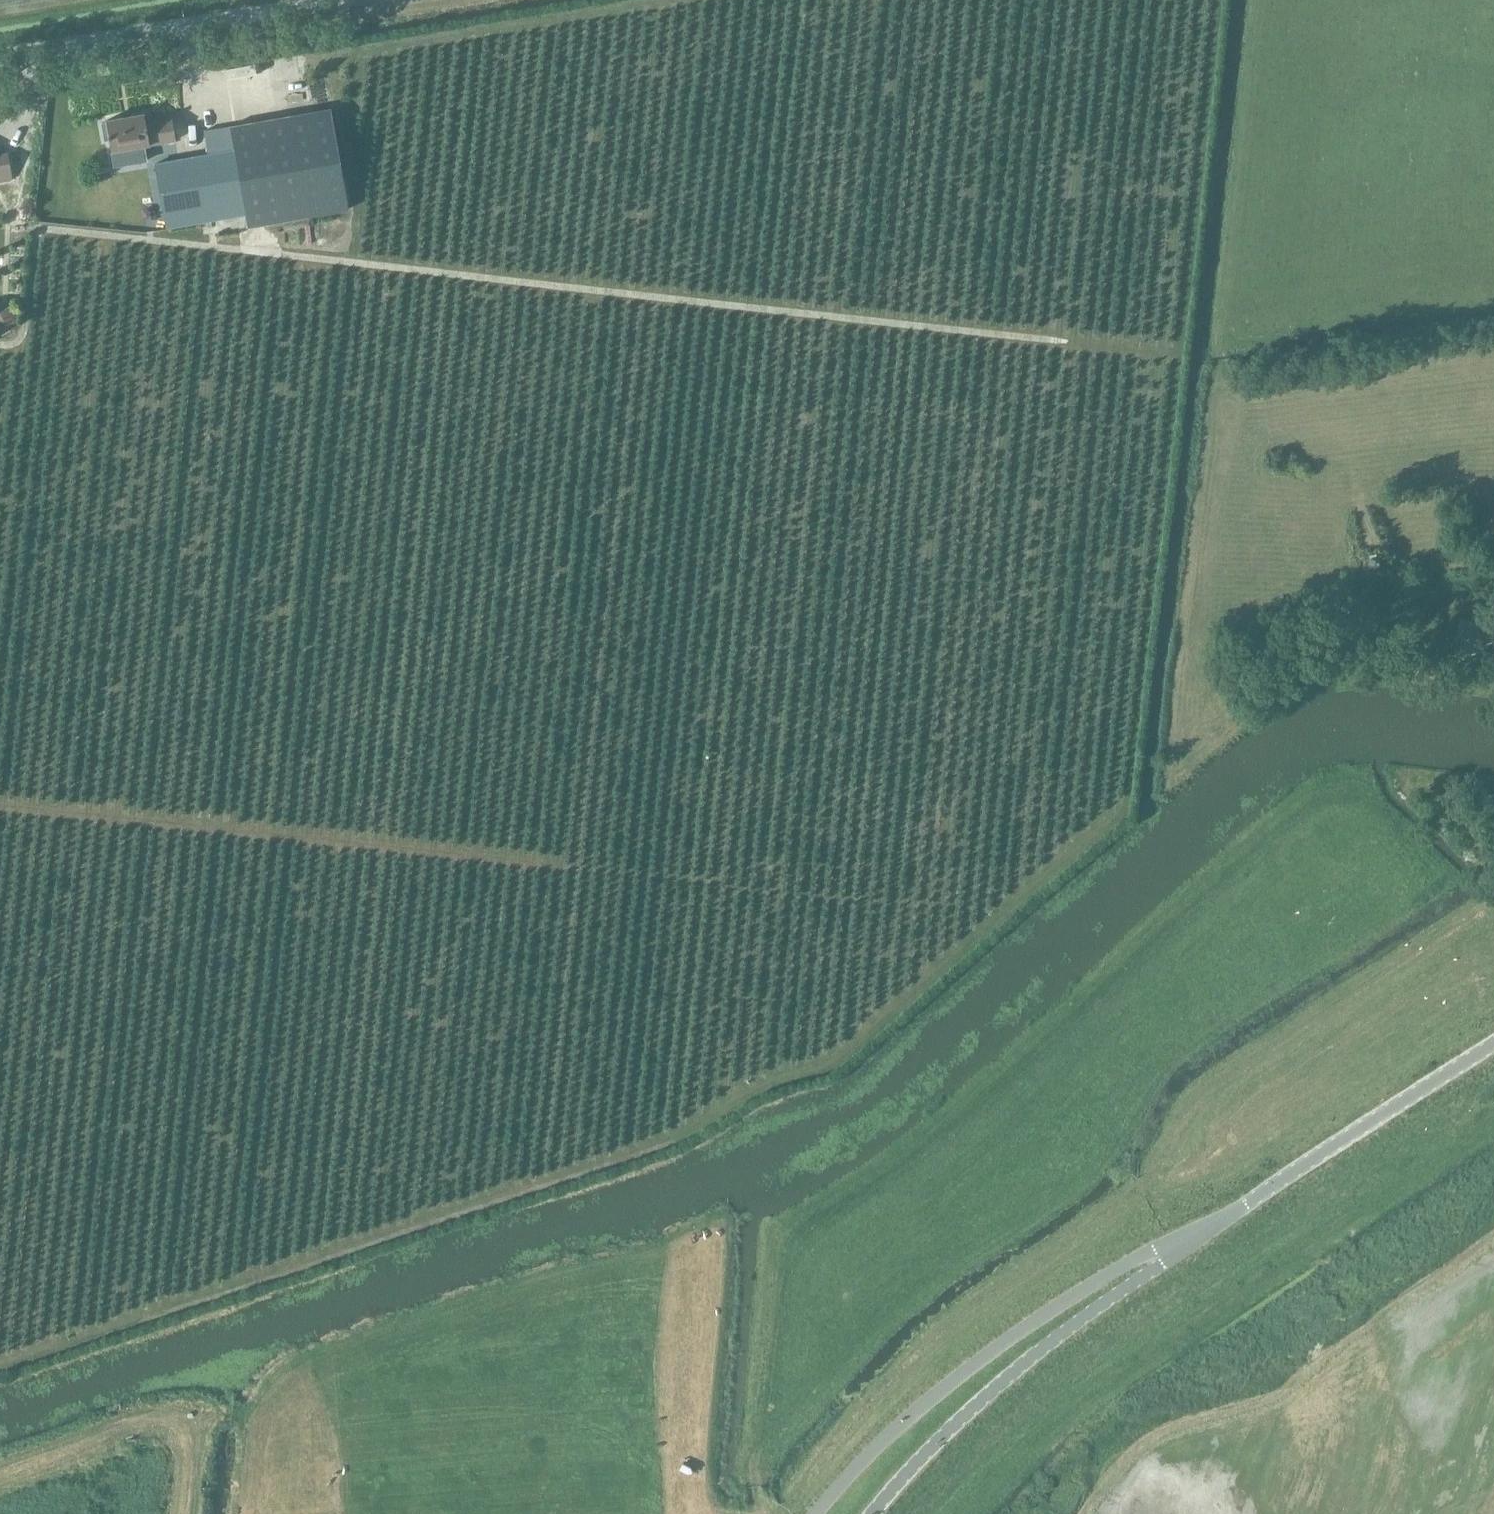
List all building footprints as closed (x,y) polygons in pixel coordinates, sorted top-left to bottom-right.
[(332,107),(229,126),(234,150),(246,215),(248,229),(249,229),(350,209),(332,107)] [(107,123),(103,124),(106,139),(109,139),(115,167),(148,161),(145,145),(176,139),(173,118),(146,123),(145,114),(107,121),(107,123)] [(234,150),(209,154),(221,219),(246,215),(234,150)] [(209,154),(157,164),(169,228),(216,220),(221,219),(209,154)] [(20,329),(12,306),(0,310),(0,335),(20,329)]
